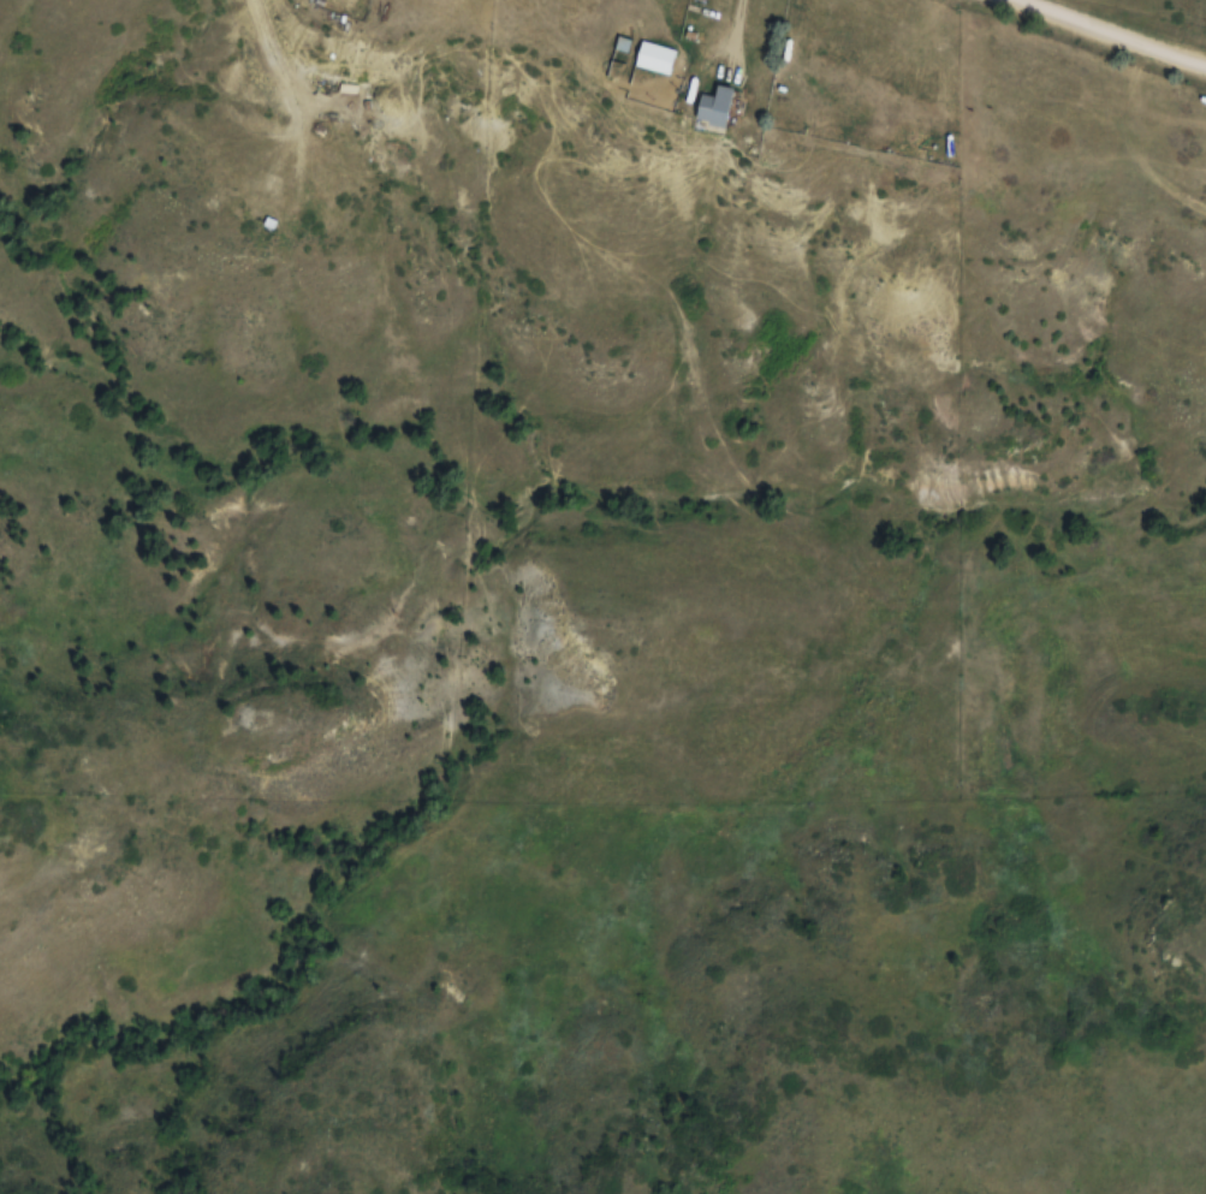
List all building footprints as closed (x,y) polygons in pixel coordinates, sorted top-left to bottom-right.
[(669,76),(676,50),(641,40),(634,66),(669,76)] [(725,123),(733,87),(715,83),(713,94),(701,91),(695,115),(725,123)]
